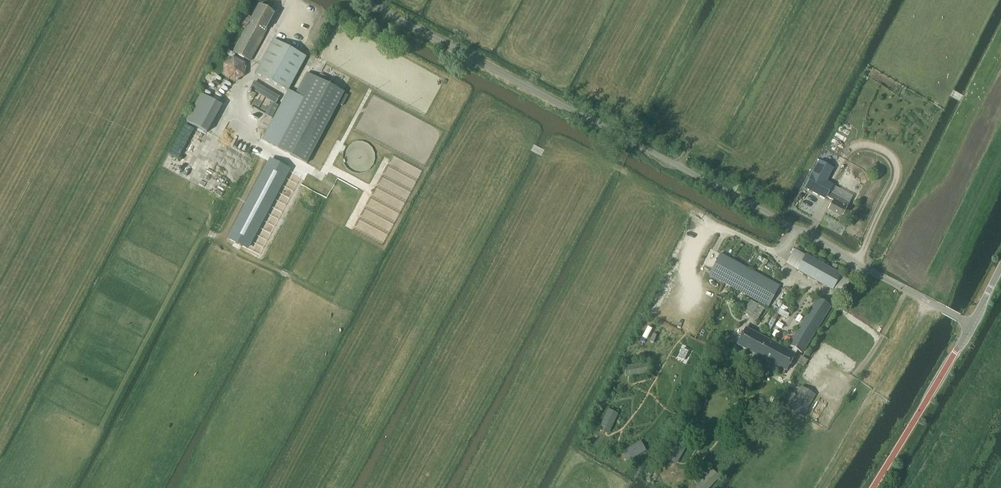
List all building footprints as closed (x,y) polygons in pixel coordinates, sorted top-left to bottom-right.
[(245,30),(233,53),(250,62),(275,15),(258,6),(251,19),(248,18),(250,15),(246,13),(244,16),(240,23),(242,24),(240,28),(245,30)] [(256,74),(288,91),(306,57),(274,40),(256,74)] [(269,144),(306,164),(344,93),(307,74),(269,144)] [(253,83),(250,88),(276,104),(279,99),(253,83)] [(202,94),(187,122),(205,133),(207,133),(226,99),(210,90),(207,97),(202,94)] [(273,103),(266,116),(271,119),(278,106),(273,103)] [(836,145),(833,151),(838,153),(843,145),(846,140),(850,132),(840,127),(831,142),(836,145)] [(246,250),(284,178),(289,168),(271,159),(267,168),(228,241),(246,250)] [(807,184),(806,186),(810,188),(808,190),(826,200),(826,198),(832,201),(827,210),(842,218),(846,209),(850,203),(830,192),(832,188),(811,177),(807,184)] [(709,276),(768,307),(779,286),(721,254),(709,276)] [(806,256),(797,271),(832,290),(841,275),(806,256)] [(817,299),(788,346),(793,348),(791,352),(795,354),(797,351),(801,354),(830,307),(817,299)] [(750,300),(744,310),(753,315),(759,305),(750,300)] [(737,345),(786,371),(795,354),(791,352),(746,328),(737,345)] [(683,350),(679,358),(684,360),(688,352),(683,350)] [(801,357),(797,363),(804,367),(808,361),(801,357)] [(789,408),(803,416),(817,394),(802,386),(789,408)]
